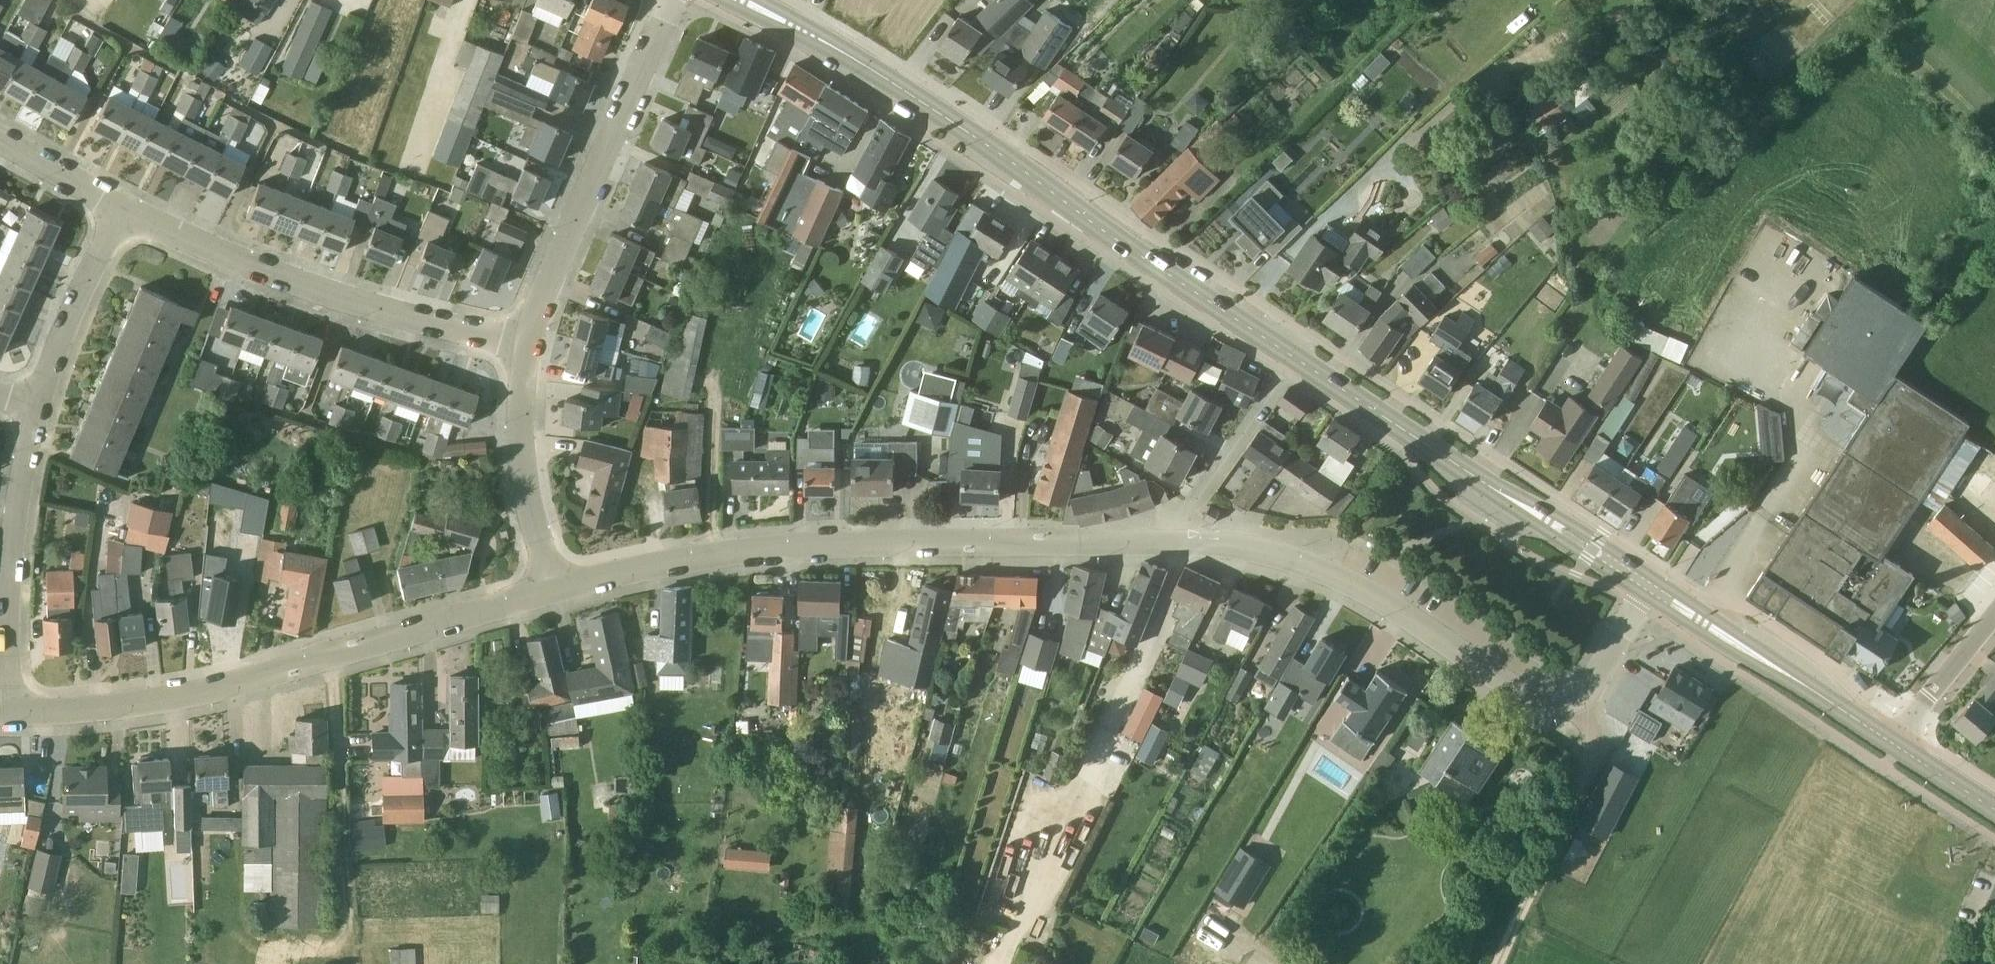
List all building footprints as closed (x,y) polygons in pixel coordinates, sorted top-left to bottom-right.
[(177,0),(166,0),(162,8),(171,12),(177,0)] [(236,8),(258,24),(266,13),(267,13),(276,0),(241,0),(236,8)] [(518,21),(511,38),(527,44),(539,16),(560,26),(572,0),(539,0),(533,14),(522,10),(518,21)] [(588,10),(585,17),(587,18),(574,47),(600,59),(613,29),(615,31),(626,5),(616,0),(592,0),(588,10)] [(1034,1),(1033,0),(996,0),(972,24),(960,16),(951,29),(940,46),(963,61),(972,48),(981,54),(1003,32),(1034,1)] [(1201,0),(1188,0),(1199,10),(1204,3),(1201,0)] [(311,1),(286,59),(281,56),(277,67),(282,69),(281,71),(302,80),(332,9),(311,1)] [(1180,32),(1194,17),(1192,16),(1197,11),(1187,1),(1169,21),(1180,32)] [(151,33),(160,37),(170,12),(160,9),(151,33)] [(1621,9),(1611,17),(1616,24),(1626,15),(1621,9)] [(1073,27),(1048,10),(1024,46),(1003,32),(992,46),(1000,52),(984,75),(1011,93),(1028,69),(1027,68),(1034,58),(1046,66),(1045,67),(1046,68),(1073,27)] [(3,90),(19,59),(28,43),(37,26),(29,21),(20,39),(6,31),(0,42),(0,88),(3,90)] [(37,26),(28,43),(36,48),(46,30),(37,26)] [(92,33),(83,50),(94,56),(103,39),(92,33)] [(481,45),(503,53),(506,44),(484,36),(481,45)] [(713,89),(718,77),(730,50),(700,38),(676,94),(698,103),(705,86),(713,89)] [(775,51),(756,42),(748,38),(721,93),(741,102),(746,92),(754,95),(775,51)] [(274,50),(256,40),(241,68),(259,77),(274,50)] [(481,45),(477,43),(466,69),(433,155),(440,158),(460,166),(484,105),(491,85),(496,72),(504,54),(503,53),(481,45)] [(41,71),(42,71),(25,102),(48,114),(64,83),(73,68),(82,50),(73,45),(64,62),(50,55),(41,71)] [(202,45),(186,47),(188,62),(203,60),(202,45)] [(526,54),(520,68),(555,83),(550,94),(581,107),(592,83),(561,69),(561,70),(552,66),(557,57),(533,46),(529,55),(526,54)] [(572,51),(561,46),(557,55),(569,60),(572,51)] [(1590,61),(1601,53),(1596,46),(1585,54),(1590,61)] [(82,50),(73,68),(81,72),(90,54),(82,50)] [(1165,58),(1155,51),(1148,62),(1158,68),(1165,58)] [(1382,52),(1371,64),(1380,73),(1392,61),(1382,52)] [(214,80),(226,67),(213,55),(201,69),(214,80)] [(146,58),(140,68),(151,73),(155,63),(146,58)] [(41,71),(19,59),(3,90),(25,102),(42,71),(41,71)] [(779,173),(793,146),(800,132),(802,128),(830,85),(796,63),(779,90),(790,97),(775,119),(785,125),(764,166),(779,173)] [(1069,132),(1084,109),(1098,89),(1065,67),(1055,83),(1064,88),(1045,116),(1069,132)] [(151,73),(140,68),(131,86),(141,91),(151,73)] [(1595,90),(1579,69),(1569,77),(1570,78),(1560,86),(1557,82),(1545,90),(1549,95),(1531,109),(1547,130),(1567,114),(1566,113),(1588,96),(1595,90)] [(491,85),(539,106),(544,108),(550,94),(496,72),(491,85)] [(159,78),(158,77),(151,73),(141,91),(150,96),(159,78)] [(185,91),(186,91),(195,96),(203,79),(195,75),(193,80),(191,79),(185,91)] [(1044,79),(1035,87),(1044,95),(1052,87),(1044,79)] [(64,83),(48,114),(68,126),(70,127),(87,95),(64,83)] [(539,106),(491,85),(484,105),(528,125),(520,144),(531,148),(530,150),(557,162),(570,133),(543,121),(534,117),(539,106)] [(802,128),(800,132),(827,144),(842,154),(870,110),(830,85),(802,128)] [(1098,89),(1084,109),(1069,132),(1092,147),(1111,120),(1119,125),(1129,110),(1098,89)] [(169,126),(156,119),(139,150),(162,162),(183,119),(186,114),(195,96),(186,91),(169,126)] [(117,139),(133,107),(110,96),(93,127),(95,128),(117,139)] [(195,96),(186,114),(194,118),(203,100),(195,96)] [(1119,125),(1131,133),(1150,105),(1138,97),(1129,110),(1119,125)] [(685,116),(691,119),(710,128),(715,116),(690,104),(685,116)] [(156,119),(133,107),(117,139),(139,150),(156,119)] [(235,107),(231,114),(240,119),(244,111),(235,107)] [(244,111),(240,119),(248,123),(252,116),(244,111)] [(1235,129),(1243,120),(1236,113),(1227,122),(1235,129)] [(222,132),(231,137),(240,119),(231,114),(222,132)] [(1578,126),(1571,116),(1561,124),(1569,134),(1578,126)] [(702,146),(710,128),(691,119),(688,128),(666,118),(654,144),(673,152),(685,157),(701,164),(707,148),(702,146)] [(868,181),(861,196),(888,212),(901,186),(888,178),(910,136),(881,118),(853,172),(868,181)] [(206,130),(183,119),(162,162),(184,173),(206,130)] [(248,123),(240,119),(231,137),(239,141),(248,123)] [(1172,143),(1184,150),(1199,128),(1187,120),(1172,143)] [(1202,136),(1190,148),(1199,156),(1202,159),(1212,150),(1231,132),(1220,120),(1213,126),(1202,136)] [(206,130),(184,173),(207,184),(223,152),(229,141),(231,137),(222,132),(219,137),(206,130)] [(1141,142),(1130,134),(1128,133),(1111,160),(1113,161),(1114,164),(1121,169),(1124,168),(1137,177),(1149,158),(1158,164),(1166,152),(1144,138),(1141,142)] [(703,145),(712,149),(716,138),(708,134),(703,145)] [(795,235),(795,234),(820,180),(816,178),(807,174),(805,173),(812,156),(793,146),(779,173),(780,174),(777,182),(760,217),(759,219),(769,223),(795,235)] [(1221,179),(1199,156),(1190,148),(1132,205),(1153,226),(1190,190),(1200,200),(1221,179)] [(1283,170),(1295,158),(1287,149),(1275,161),(1283,170)] [(246,164),(246,163),(223,152),(207,184),(228,195),(228,196),(229,196),(246,164)] [(281,171),(290,175),(297,156),(288,152),(281,171)] [(290,175),(299,178),(306,160),(297,156),(290,175)] [(635,189),(676,207),(685,186),(730,205),(736,191),(692,171),(688,181),(672,174),(673,173),(647,162),(635,189)] [(466,189),(481,196),(492,201),(501,205),(508,190),(513,192),(512,195),(538,206),(549,179),(524,168),(519,181),(478,163),(466,189)] [(743,171),(731,166),(724,181),(736,186),(743,171)] [(760,174),(777,182),(780,174),(779,173),(764,166),(760,174)] [(345,174),(334,169),(326,188),(338,193),(345,174)] [(338,193),(331,210),(319,243),(341,251),(341,252),(342,252),(353,223),(364,227),(374,203),(360,198),(357,204),(344,199),(345,196),(346,196),(353,177),(345,174),(338,193)] [(457,176),(453,184),(465,189),(468,181),(457,176)] [(930,262),(938,267),(955,235),(943,228),(955,210),(949,207),(958,192),(935,179),(918,206),(911,217),(920,223),(930,229),(912,259),(927,269),(930,262)] [(1269,210),(1285,194),(1269,179),(1230,218),(1240,228),(1244,224),(1248,228),(1237,240),(1254,258),(1266,246),(1275,255),(1304,226),(1294,216),(1284,226),(1269,210)] [(845,191),(820,180),(795,234),(804,238),(815,244),(820,246),(845,191)] [(249,216),(271,224),(284,192),(260,183),(247,216),(248,216),(249,216)] [(379,184),(375,195),(382,198),(386,187),(379,184)] [(463,204),(469,191),(455,186),(450,199),(463,204)] [(6,203),(10,195),(0,189),(0,200),(6,203)] [(704,219),(676,207),(635,189),(623,215),(649,227),(650,226),(665,233),(666,230),(673,233),(667,247),(688,256),(704,219)] [(271,224),(295,234),(307,201),(284,192),(271,224)] [(737,192),(730,206),(732,206),(739,209),(745,195),(737,192)] [(377,196),(374,203),(364,227),(374,232),(365,254),(391,264),(402,237),(387,231),(398,204),(377,196)] [(331,210),(307,201),(295,234),(319,243),(331,210)] [(509,209),(501,205),(492,201),(485,217),(496,221),(500,214),(506,217),(509,209)] [(963,219),(957,230),(998,255),(1000,256),(1016,228),(973,202),(963,219)] [(1442,231),(1455,221),(1444,206),(1431,216),(1442,231)] [(19,233),(50,246),(59,226),(60,223),(30,209),(19,233)] [(450,219),(430,210),(416,241),(426,246),(417,268),(443,279),(454,251),(439,245),(450,219)] [(842,212),(835,216),(841,227),(849,222),(842,212)] [(1545,216),(1531,228),(1543,242),(1557,229),(1545,216)] [(1333,248),(1314,235),(1292,266),(1312,281),(1315,277),(1324,282),(1326,279),(1332,282),(1342,267),(1346,270),(1350,265),(1358,270),(1370,252),(1378,257),(1380,256),(1393,237),(1365,218),(1351,239),(1352,240),(1345,251),(1335,245),(1333,248)] [(526,232),(501,221),(501,223),(496,235),(500,237),(494,251),(485,247),(471,277),(496,288),(505,267),(510,269),(526,232)] [(50,246),(19,233),(12,229),(3,251),(9,254),(40,268),(50,246)] [(994,264),(998,255),(957,230),(955,235),(938,267),(925,293),(956,309),(967,287),(982,258),(994,264)] [(604,260),(630,272),(636,257),(651,264),(656,252),(641,245),(615,233),(604,260)] [(804,268),(815,244),(804,238),(793,263),(804,268)] [(1027,300),(1056,255),(1032,239),(1008,276),(1021,285),(1016,293),(1027,300)] [(1414,278),(1437,256),(1424,243),(1401,265),(1414,278)] [(1499,251),(1492,243),(1475,257),(1482,265),(1499,251)] [(663,257),(683,267),(688,256),(667,247),(663,257)] [(885,247),(865,281),(882,291),(902,257),(885,247)] [(9,254),(0,275),(0,276),(30,289),(40,268),(9,254)] [(1056,255),(1027,300),(1037,307),(1042,299),(1054,307),(1048,317),(1060,325),(1067,314),(1075,299),(1066,292),(1080,271),(1056,255)] [(700,261),(688,256),(683,267),(695,271),(700,261)] [(645,278),(630,272),(604,260),(592,287),(618,298),(633,305),(645,278)] [(1414,284),(1382,315),(1361,346),(1383,361),(1404,331),(1409,335),(1417,327),(1418,328),(1438,308),(1431,302),(1446,288),(1432,272),(1416,286),(1414,284)] [(1877,399),(1849,443),(1896,475),(1922,493),(1953,448),(1970,422),(1896,373),(1929,322),(1856,274),(1805,351),(1877,399)] [(0,276),(0,302),(21,311),(30,289),(0,276)] [(818,297),(826,291),(815,278),(808,284),(818,297)] [(1353,336),(1370,310),(1369,310),(1375,301),(1376,302),(1383,291),(1372,284),(1366,292),(1349,281),(1338,289),(1343,292),(1326,318),(1353,336)] [(134,304),(137,306),(173,320),(175,315),(194,323),(198,312),(163,297),(164,296),(142,287),(134,304)] [(1090,338),(1098,326),(1113,336),(1129,312),(1101,293),(1085,318),(1088,320),(1081,332),(1090,338)] [(677,315),(684,301),(672,295),(665,309),(677,315)] [(946,309),(927,299),(916,320),(935,330),(946,309)] [(1010,316),(986,301),(975,320),(999,334),(1010,316)] [(0,302),(0,328),(11,333),(21,311),(0,302)] [(162,345),(165,339),(173,320),(137,306),(132,318),(129,317),(124,329),(127,330),(162,345)] [(242,347),(254,314),(235,307),(231,306),(219,339),(242,347)] [(685,310),(663,391),(689,398),(710,316),(685,310)] [(576,339),(604,346),(608,331),(623,335),(627,323),(611,319),(611,318),(583,311),(576,339)] [(1471,356),(1458,348),(1476,321),(1463,313),(1457,321),(1447,314),(1435,332),(1430,339),(1438,344),(1443,337),(1446,340),(1420,379),(1445,395),(1462,370),(1471,356)] [(254,314),(242,347),(265,356),(277,323),(254,314)] [(1133,343),(1129,351),(1190,381),(1205,351),(1145,322),(1145,323),(1141,321),(1138,326),(1133,324),(1126,339),(1133,343)] [(277,323),(265,356),(275,359),(267,381),(270,382),(264,400),(273,404),(280,385),(288,364),(300,331),(277,323)] [(652,324),(646,338),(670,348),(676,334),(652,324)] [(0,328),(0,356),(1,356),(2,353),(11,333),(0,328)] [(152,370),(155,364),(162,345),(127,330),(121,343),(118,342),(113,354),(117,355),(152,370)] [(300,331),(288,364),(311,372),(323,339),(320,337),(320,338),(300,331)] [(1563,335),(1539,388),(1558,396),(1582,344),(1563,335)] [(1689,344),(1671,335),(1662,354),(1681,363),(1689,344)] [(1075,342),(1063,337),(1050,363),(1060,367),(1063,361),(1065,362),(1075,342)] [(604,346),(576,339),(568,367),(596,374),(613,378),(616,365),(600,361),(604,346)] [(1246,354),(1225,344),(1219,358),(1231,364),(1218,393),(1247,407),(1260,378),(1239,368),(1246,354)] [(330,377),(353,385),(364,354),(345,347),(342,345),(330,377)] [(1211,345),(1207,353),(1219,358),(1223,350),(1211,345)] [(1565,464),(1598,414),(1604,404),(1610,408),(1643,358),(1623,345),(1590,395),(1591,395),(1584,405),(1571,396),(1563,408),(1553,401),(1549,399),(1532,426),(1546,435),(1538,447),(1565,464)] [(1481,364),(1499,376),(1490,389),(1478,381),(1462,406),(1487,422),(1500,402),(1503,405),(1526,370),(1510,359),(1511,358),(1493,346),(1481,364)] [(1039,381),(1044,361),(1027,351),(1020,375),(1039,381)] [(364,354),(353,385),(376,394),(387,362),(364,354)] [(141,396),(144,389),(152,370),(117,355),(111,368),(108,366),(103,380),(106,381),(141,396)] [(210,363),(199,359),(190,384),(202,388),(210,363)] [(648,360),(646,377),(657,378),(662,364),(648,360)] [(387,362),(376,394),(399,402),(410,370),(387,362)] [(869,385),(871,365),(855,363),(853,383),(869,385)] [(410,370),(399,402),(422,410),(433,378),(410,370)] [(750,405),(765,409),(774,373),(761,370),(750,405)] [(928,395),(952,401),(957,378),(934,372),(928,395)] [(225,395),(231,378),(221,374),(215,392),(225,395)] [(646,377),(628,375),(626,390),(632,391),(653,394),(659,378),(657,378),(646,377)] [(1028,419),(1039,381),(1020,375),(1009,414),(1028,419)] [(231,378),(225,395),(235,399),(241,381),(231,378)] [(433,378),(422,410),(431,413),(425,430),(428,430),(422,449),(432,453),(439,434),(445,418),(456,386),(433,378)] [(131,420),(134,414),(141,396),(106,381),(100,394),(97,392),(92,404),(95,406),(131,420)] [(834,383),(819,383),(819,398),(834,398),(834,383)] [(289,388),(280,385),(273,404),(282,407),(289,388)] [(456,386),(445,418),(453,421),(467,426),(479,394),(476,392),(475,393),(456,386)] [(590,401),(568,398),(566,422),(603,426),(604,413),(619,415),(621,399),(631,400),(632,391),(626,390),(626,391),(622,391),(622,390),(592,386),(590,401)] [(1291,386),(1280,402),(1301,417),(1312,401),(1291,386)] [(1147,409),(1173,423),(1174,424),(1175,423),(1169,420),(1173,411),(1209,430),(1222,405),(1193,389),(1186,402),(1158,387),(1147,409)] [(1098,398),(1068,389),(1037,496),(1066,504),(1098,398)] [(950,435),(955,418),(959,403),(952,401),(928,395),(912,391),(904,423),(950,435)] [(631,417),(639,418),(643,393),(635,392),(631,417)] [(1627,466),(1604,451),(1634,407),(1622,399),(1588,451),(1599,458),(1580,486),(1581,487),(1581,486),(1604,501),(1624,471),(1627,466)] [(1173,423),(1147,409),(1136,403),(1128,418),(1145,427),(1132,452),(1182,480),(1197,452),(1164,433),(1162,437),(1158,434),(1165,420),(1172,424),(1173,423)] [(338,426),(345,407),(336,404),(329,423),(338,426)] [(966,423),(971,407),(961,404),(956,420),(966,423)] [(121,445),(123,439),(131,420),(95,406),(90,418),(87,417),(82,429),(85,430),(121,445)] [(354,411),(345,407),(338,426),(347,429),(354,411)] [(225,411),(222,421),(239,427),(243,417),(225,411)] [(699,486),(697,477),(702,477),(705,413),(652,411),(647,424),(645,455),(659,456),(658,479),(666,479),(672,520),(703,516),(699,486)] [(386,438),(393,419),(383,416),(377,435),(386,438)] [(1320,469),(1332,477),(1342,484),(1355,464),(1345,458),(1361,435),(1335,418),(1319,442),(1333,450),(1320,469)] [(402,422),(393,419),(386,438),(395,441),(402,422)] [(1266,421),(1245,452),(1259,462),(1274,473),(1291,450),(1282,444),(1287,436),(1266,421)] [(1763,461),(1784,459),(1781,423),(1760,425),(1763,461)] [(1106,448),(1115,434),(1098,424),(1090,438),(1106,448)] [(754,448),(754,427),(724,428),(723,448),(754,448)] [(1665,482),(1667,483),(1667,482),(1697,437),(1684,429),(1663,461),(1656,456),(1643,477),(1627,466),(1624,471),(1604,501),(1626,516),(1626,517),(1627,517),(1645,489),(1656,496),(1665,482)] [(72,454),(111,470),(121,445),(85,430),(80,443),(77,442),(72,454)] [(446,437),(439,434),(432,453),(441,456),(444,444),(446,437)] [(799,437),(798,472),(808,472),(807,492),(836,492),(836,466),(835,466),(835,446),(811,446),(811,437),(799,437)] [(632,451),(588,439),(581,464),(599,468),(586,519),(612,526),(632,451)] [(440,457),(465,455),(463,443),(463,442),(444,444),(441,456),(440,457)] [(855,445),(855,457),(855,492),(894,492),(894,468),(918,468),(918,442),(881,442),(872,445),(855,445)] [(1896,475),(1849,443),(1810,502),(1838,521),(1799,581),(1816,592),(1825,579),(1896,475)] [(788,449),(770,449),(770,462),(736,462),(736,491),(790,491),(790,462),(788,462),(788,449)] [(1355,495),(1291,450),(1274,473),(1339,518),(1355,495)] [(1001,460),(951,457),(949,482),(964,484),(963,499),(1000,501),(1002,470),(1001,470),(1001,460)] [(1259,462),(1233,500),(1248,510),(1274,473),(1259,462)] [(1071,493),(1095,488),(1091,469),(1078,470),(1071,493)] [(1689,497),(1698,482),(1685,474),(1676,488),(1667,482),(1667,483),(1657,497),(1666,503),(1649,531),(1672,546),(1689,519),(1693,522),(1703,506),(1689,497)] [(1881,553),(1922,493),(1896,475),(1825,579),(1872,610),(1885,618),(1913,574),(1881,553)] [(1077,498),(1081,518),(1082,523),(1125,514),(1155,504),(1169,498),(1165,487),(1155,480),(1147,479),(1118,489),(1077,498)] [(263,534),(269,498),(247,492),(244,508),(240,530),(263,534)] [(307,500),(284,495),(278,528),(294,530),(298,511),(305,513),(307,500)] [(134,501),(127,527),(166,536),(173,511),(134,501)] [(1838,521),(1810,502),(1770,562),(1799,581),(1838,521)] [(1945,505),(1928,524),(1978,568),(1994,549),(1994,548),(1945,505)] [(1221,513),(1211,507),(1205,517),(1214,523),(1221,513)] [(421,528),(475,546),(483,522),(449,510),(447,519),(417,509),(397,569),(404,597),(463,583),(472,554),(439,562),(439,560),(408,567),(421,528)] [(89,513),(76,511),(73,526),(87,528),(89,513)] [(121,545),(120,553),(120,572),(114,573),(115,578),(122,649),(147,646),(143,612),(132,614),(128,573),(141,573),(142,546),(162,551),(166,536),(127,527),(121,545)] [(374,527),(351,534),(356,554),(380,547),(374,527)] [(268,576),(293,581),(284,630),(311,635),(325,559),(284,551),(286,542),(274,540),(268,576)] [(83,551),(71,552),(71,568),(83,567),(83,551)] [(106,552),(105,574),(99,574),(104,618),(95,619),(99,651),(122,649),(115,578),(114,573),(120,572),(120,553),(106,552)] [(188,627),(182,579),(194,578),(191,552),(167,555),(172,598),(157,600),(161,630),(188,627)] [(227,556),(205,552),(199,617),(210,619),(210,617),(233,621),(240,578),(223,575),(227,556)] [(344,561),(348,576),(335,580),(344,610),(371,602),(362,572),(357,557),(344,561)] [(1124,616),(1098,606),(1089,641),(1087,640),(1085,647),(1106,655),(1114,635),(1139,645),(1167,569),(1145,561),(1124,616)] [(1872,610),(1825,579),(1816,592),(1799,581),(1770,562),(1749,594),(1842,655),(1872,610)] [(1182,617),(1171,642),(1189,651),(1191,647),(1221,581),(1187,565),(1173,594),(1183,599),(1176,614),(1182,617)] [(1074,597),(1066,636),(1087,640),(1089,641),(1098,606),(1105,572),(1077,566),(1071,596),(1074,597)] [(47,573),(48,606),(48,617),(45,617),(46,651),(72,650),(71,616),(71,605),(75,605),(74,572),(47,573)] [(990,621),(997,603),(996,575),(959,574),(942,636),(956,640),(961,625),(964,626),(965,620),(990,621)] [(996,575),(997,603),(1023,604),(1004,665),(1017,669),(1038,605),(1039,577),(996,575)] [(819,608),(841,609),(842,581),(802,580),(800,649),(818,649),(819,608)] [(927,584),(911,645),(889,639),(880,674),(883,675),(874,710),(888,714),(871,776),(883,779),(880,791),(897,796),(921,703),(923,704),(953,591),(927,584)] [(691,660),(693,586),(665,588),(663,635),(645,634),(644,658),(657,658),(657,673),(689,674),(690,660),(691,660)] [(1273,605),(1265,601),(1236,588),(1214,636),(1226,641),(1233,627),(1250,635),(1254,626),(1261,630),(1273,605)] [(753,641),(772,642),(769,703),(791,704),(796,633),(783,632),(785,595),(756,593),(753,641)] [(1956,623),(1967,616),(1958,602),(1947,609),(1956,623)] [(1256,676),(1275,687),(1315,617),(1296,606),(1256,676)] [(1885,618),(1872,610),(1842,655),(1855,664),(1859,657),(1879,670),(1899,640),(1879,627),(1885,618)] [(569,672),(576,702),(635,691),(619,612),(591,619),(601,666),(569,672)] [(853,615),(848,658),(862,660),(867,634),(870,635),(873,619),(853,615)] [(541,682),(529,685),(521,687),(526,708),(533,706),(571,697),(556,633),(531,639),(541,682)] [(1059,642),(1031,633),(1023,661),(1051,669),(1059,642)] [(1323,638),(1305,668),(1292,661),(1281,680),(1304,694),(1317,671),(1329,679),(1346,651),(1323,638)] [(1214,658),(1191,647),(1189,651),(1177,674),(1201,686),(1214,658)] [(1683,707),(1697,716),(1713,689),(1676,667),(1660,694),(1683,707)] [(1252,674),(1242,668),(1228,695),(1238,701),(1252,674)] [(1367,688),(1362,685),(1350,677),(1351,676),(1350,675),(1335,697),(1336,698),(1337,697),(1348,705),(1353,708),(1346,719),(1345,718),(1344,720),(1376,741),(1376,739),(1407,691),(1408,692),(1409,691),(1378,670),(1377,671),(1378,671),(1367,688)] [(650,684),(647,673),(635,676),(638,687),(650,684)] [(1180,706),(1191,681),(1177,674),(1165,700),(1180,706)] [(451,676),(450,730),(423,729),(424,787),(441,787),(441,758),(474,759),(474,743),(476,743),(477,677),(451,676)] [(1991,680),(1975,699),(1956,722),(1977,740),(1994,719),(1994,713),(1989,708),(1994,701),(1994,702),(1994,676),(1991,680)] [(374,758),(404,757),(405,776),(411,776),(412,792),(385,793),(385,819),(422,819),(420,683),(393,684),(394,733),(374,734),(374,758)] [(1142,741),(1157,710),(1138,700),(1123,732),(1142,741)] [(580,732),(577,713),(575,703),(544,709),(548,736),(580,732)] [(933,720),(936,709),(927,706),(924,717),(933,720)] [(824,909),(850,912),(858,831),(860,807),(853,806),(860,724),(859,709),(841,707),(824,909)] [(1662,722),(1641,709),(1629,728),(1650,742),(1662,722)] [(930,738),(934,739),(951,744),(957,723),(936,717),(930,738)] [(306,750),(307,765),(325,765),(325,749),(327,749),(326,718),(297,719),(297,734),(291,734),(291,750),(306,750)] [(1435,784),(1467,806),(1499,757),(1467,736),(1471,731),(1454,720),(1422,769),(1438,780),(1435,784)] [(1165,741),(1148,733),(1138,755),(1155,763),(1165,741)] [(552,737),(552,738),(553,748),(580,746),(580,737),(579,735),(552,737)] [(946,762),(951,744),(934,739),(929,759),(946,762)] [(1197,769),(1213,772),(1219,748),(1202,744),(1197,769)] [(1059,781),(1069,755),(1054,749),(1044,775),(1059,781)] [(214,785),(216,807),(230,806),(226,754),(196,756),(198,786),(214,785)] [(122,831),(165,828),(163,808),(159,808),(157,788),(171,786),(169,758),(139,760),(139,765),(133,765),(135,801),(142,801),(142,805),(124,807),(122,831)] [(1388,768),(1376,760),(1369,771),(1381,779),(1388,768)] [(1638,776),(1612,763),(1581,823),(1606,836),(1638,776)] [(27,822),(24,837),(37,841),(43,817),(29,813),(29,815),(26,815),(25,797),(24,765),(0,766),(0,823),(27,822)] [(246,794),(326,794),(328,794),(328,765),(325,765),(307,765),(244,765),(246,794)] [(64,788),(64,810),(105,809),(105,818),(120,817),(120,785),(106,785),(106,768),(66,768),(66,788),(64,788)] [(958,776),(947,772),(944,780),(955,784),(958,776)] [(191,785),(175,785),(176,828),(192,827),(191,785)] [(544,819),(563,817),(558,792),(541,794),(544,819)] [(244,831),(244,845),(272,845),(272,794),(246,794),(244,831)] [(326,925),(326,794),(272,794),(272,845),(272,925),(326,925)] [(624,805),(610,805),(610,822),(610,827),(624,826),(624,822),(624,805)] [(201,830),(222,831),(223,817),(201,817),(201,830)] [(358,823),(360,845),(375,844),(375,843),(373,821),(358,823)] [(728,867),(773,868),(774,848),(728,847),(728,867)] [(1242,847),(1216,889),(1244,906),(1270,865),(1242,847)] [(62,854),(39,848),(30,887),(53,893),(62,854)] [(116,873),(117,862),(105,861),(104,872),(116,873)] [(136,893),(138,876),(123,875),(121,892),(136,893)] [(499,902),(482,902),(482,912),(499,912),(499,902)] [(7,929),(10,917),(0,915),(0,927),(7,929)] [(1146,927),(1140,937),(1154,944),(1160,934),(1146,927)] [(1985,963),(1994,963),(1994,937),(1985,963)] [(1183,947),(1178,961),(1185,963),(1232,963),(1183,947)] [(392,963),(416,963),(416,948),(392,948),(392,963)]
